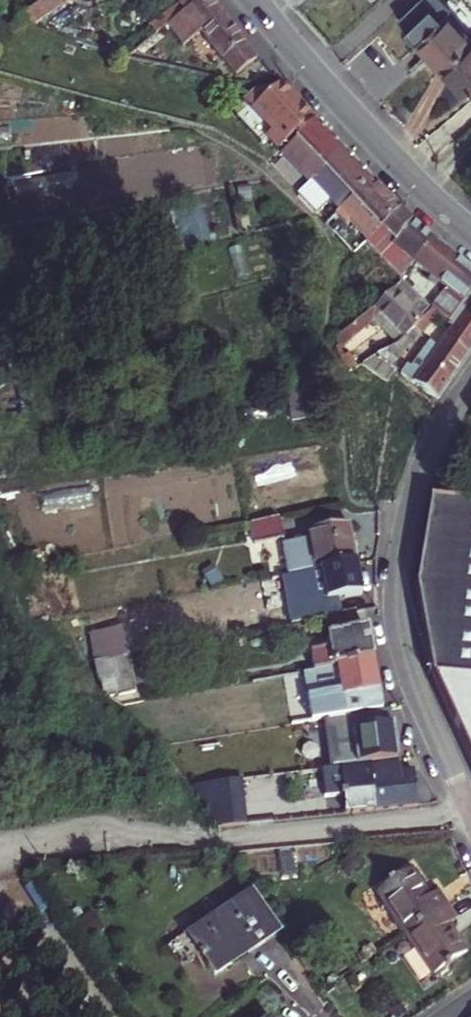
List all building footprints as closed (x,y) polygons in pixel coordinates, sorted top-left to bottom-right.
[(17,21),(34,27),(72,0),(47,0),(17,21)] [(185,12),(167,26),(183,46),(200,32),(222,60),(235,76),(257,59),(210,0),(200,0),(185,12)] [(179,3),(185,12),(200,0),(177,0),(179,3)] [(185,12),(179,3),(150,27),(157,34),(167,26),(185,12)] [(440,65),(469,38),(444,11),(415,38),(440,65)] [(440,65),(465,92),(470,86),(470,40),(469,38),(440,65)] [(279,150),(313,118),(281,84),(252,93),(243,101),(273,133),(268,139),(279,150)] [(315,121),(284,151),(296,164),(296,169),(310,183),(344,152),(315,121)] [(310,183),(297,195),(316,214),(330,200),(339,210),(371,181),(344,152),(310,183)] [(371,181),(339,210),(368,240),(370,238),(400,211),(371,181)] [(368,240),(339,210),(329,220),(358,249),(364,243),(368,240)] [(432,239),(400,211),(370,238),(386,254),(381,259),(401,279),(412,266),(432,239)] [(386,254),(370,238),(368,240),(364,243),(381,259),(386,254)] [(401,279),(432,309),(438,315),(448,325),(470,295),(470,271),(459,261),(448,252),(432,239),(412,266),(401,279)] [(432,309),(401,279),(374,307),(335,339),(338,349),(375,321),(398,343),(413,329),(432,309)] [(470,295),(448,325),(451,328),(445,338),(469,354),(470,352),(470,295)] [(438,315),(432,309),(413,329),(420,334),(438,315)] [(420,334),(413,329),(398,343),(396,345),(377,357),(362,365),(387,383),(396,370),(390,367),(420,334)] [(469,354),(445,338),(438,347),(430,341),(410,368),(407,365),(400,374),(436,401),(469,354)] [(357,368),(349,354),(340,358),(345,375),(357,368)] [(318,389),(303,391),(307,421),(322,419),(318,389)] [(288,393),(291,423),(307,421),(303,391),(288,393)] [(434,680),(470,681),(470,503),(465,502),(467,485),(445,483),(437,483),(431,499),(430,502),(416,586),(432,676),(434,680)] [(282,540),(278,519),(250,524),(253,545),(282,540)] [(348,525),(308,533),(309,540),(282,545),(288,577),(321,571),(356,564),(348,525)] [(307,606),(310,621),(325,618),(355,612),(365,611),(356,564),(321,571),(327,602),(307,606)] [(359,631),(355,612),(325,618),(329,637),(328,637),(330,650),(311,653),(314,672),(337,668),(373,661),(368,630),(359,631)] [(124,628),(87,636),(92,663),(129,656),(124,628)] [(137,693),(129,656),(92,663),(95,679),(112,695),(137,693)] [(350,714),(372,711),(369,695),(379,693),(373,661),(337,668),(342,698),(320,702),(321,712),(323,719),(350,714)] [(434,680),(470,760),(470,681),(434,680)] [(393,760),(397,759),(390,708),(382,709),(372,711),(350,714),(357,765),(393,760)] [(312,713),(313,721),(323,719),(321,712),(312,713)] [(279,749),(327,742),(324,721),(277,730),(279,749)] [(310,771),(330,768),(327,747),(307,749),(310,771)] [(310,771),(307,749),(294,751),(297,772),(310,771)] [(394,773),(393,760),(357,765),(340,767),(345,814),(417,806),(414,771),(399,773),(394,773)] [(240,780),(192,786),(221,828),(245,826),(240,780)] [(377,893),(405,935),(446,907),(437,893),(429,899),(410,871),(377,893)] [(229,967),(280,933),(253,893),(188,937),(209,967),(223,958),(229,967)] [(446,907),(405,935),(433,976),(466,954),(447,926),(456,920),(446,907)] [(223,958),(209,967),(215,976),(229,967),(223,958)]
